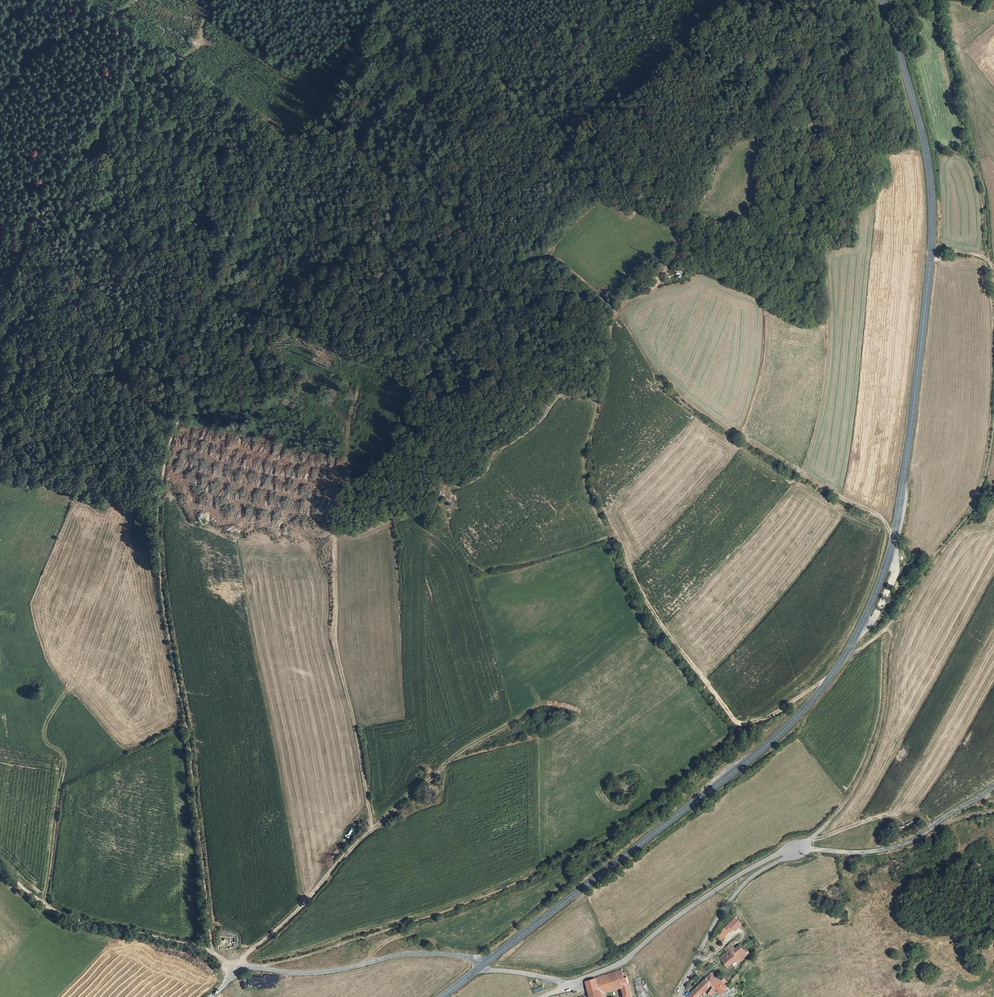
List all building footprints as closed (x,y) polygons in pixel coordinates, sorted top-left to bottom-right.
[(729,933),(732,930),(734,932),(742,924),(735,917),(724,928),(729,933)] [(734,949),(730,943),(726,946),(739,961),(742,959),(741,955),(744,953),(743,950),(739,945),(734,949)] [(739,961),(726,946),(725,949),(728,952),(720,958),(727,967),(736,960),(737,962),(739,961)] [(623,978),(622,974),(621,970),(585,981),(588,991),(597,988),(598,989),(603,988),(604,992),(613,989),(611,981),(623,978)] [(631,996),(625,973),(622,974),(623,978),(611,981),(613,989),(621,987),(624,996),(631,996)] [(713,986),(719,980),(711,973),(706,978),(711,983),(711,984),(713,986)] [(689,996),(698,996),(711,984),(711,983),(706,978),(687,996),(689,996)] [(719,980),(713,986),(709,990),(713,992),(716,989),(720,992),(716,995),(719,996),(721,996),(728,987),(725,985),(720,981),(719,980)] [(588,991),(589,994),(578,996),(600,996),(599,993),(604,992),(603,988),(598,989),(597,988),(588,991)]
